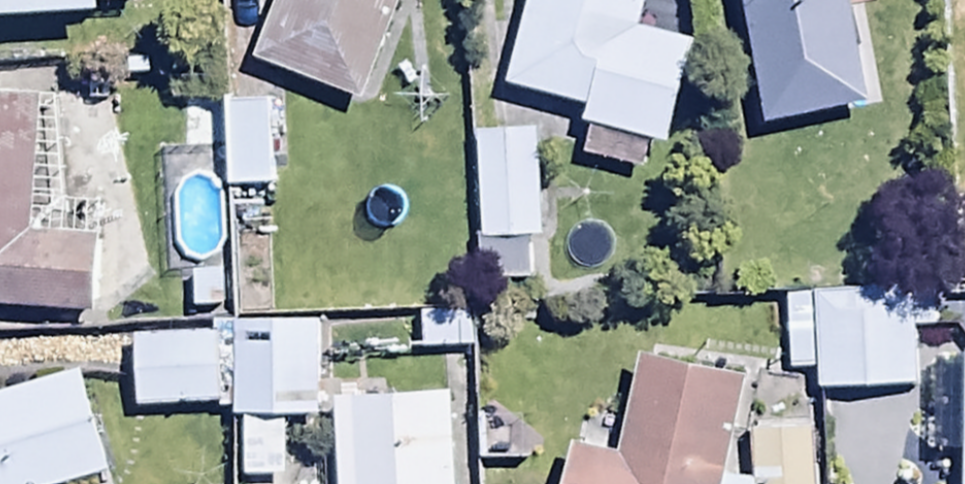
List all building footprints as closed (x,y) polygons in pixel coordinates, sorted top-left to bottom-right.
[(108,8),(108,0),(0,0),(0,13),(108,8)] [(257,58),(364,98),(400,0),(278,0),(257,58)] [(507,86),(586,106),(582,120),(594,123),(585,158),(640,172),(647,142),(666,147),(694,38),(645,25),(651,0),(530,0),(507,86)] [(762,124),(870,105),(852,0),(740,0),(762,124)] [(0,93),(0,308),(92,318),(104,203),(67,199),(60,97),(0,93)] [(272,100),(225,100),(226,190),(272,190),(272,100)] [(528,241),(541,241),(540,133),(481,134),(483,281),(529,281),(528,241)] [(818,371),(818,390),(918,388),(917,324),(934,324),(933,287),(874,288),(873,272),(811,273),(812,295),(785,295),(787,372),(818,371)] [(478,311),(422,313),(423,353),(480,351),(478,311)] [(135,406),(232,402),(232,415),(242,415),(244,477),(288,475),(285,414),(319,412),(316,318),(211,322),(212,333),(132,336),(135,406)] [(749,429),(752,481),(727,476),(749,372),(637,349),(623,419),(590,412),(582,448),(571,445),(563,483),(818,483),(815,425),(749,429)] [(111,471),(80,368),(0,393),(0,483),(67,483),(111,471)] [(355,389),(335,390),(338,483),(457,483),(453,391),(355,395),(355,389)]
